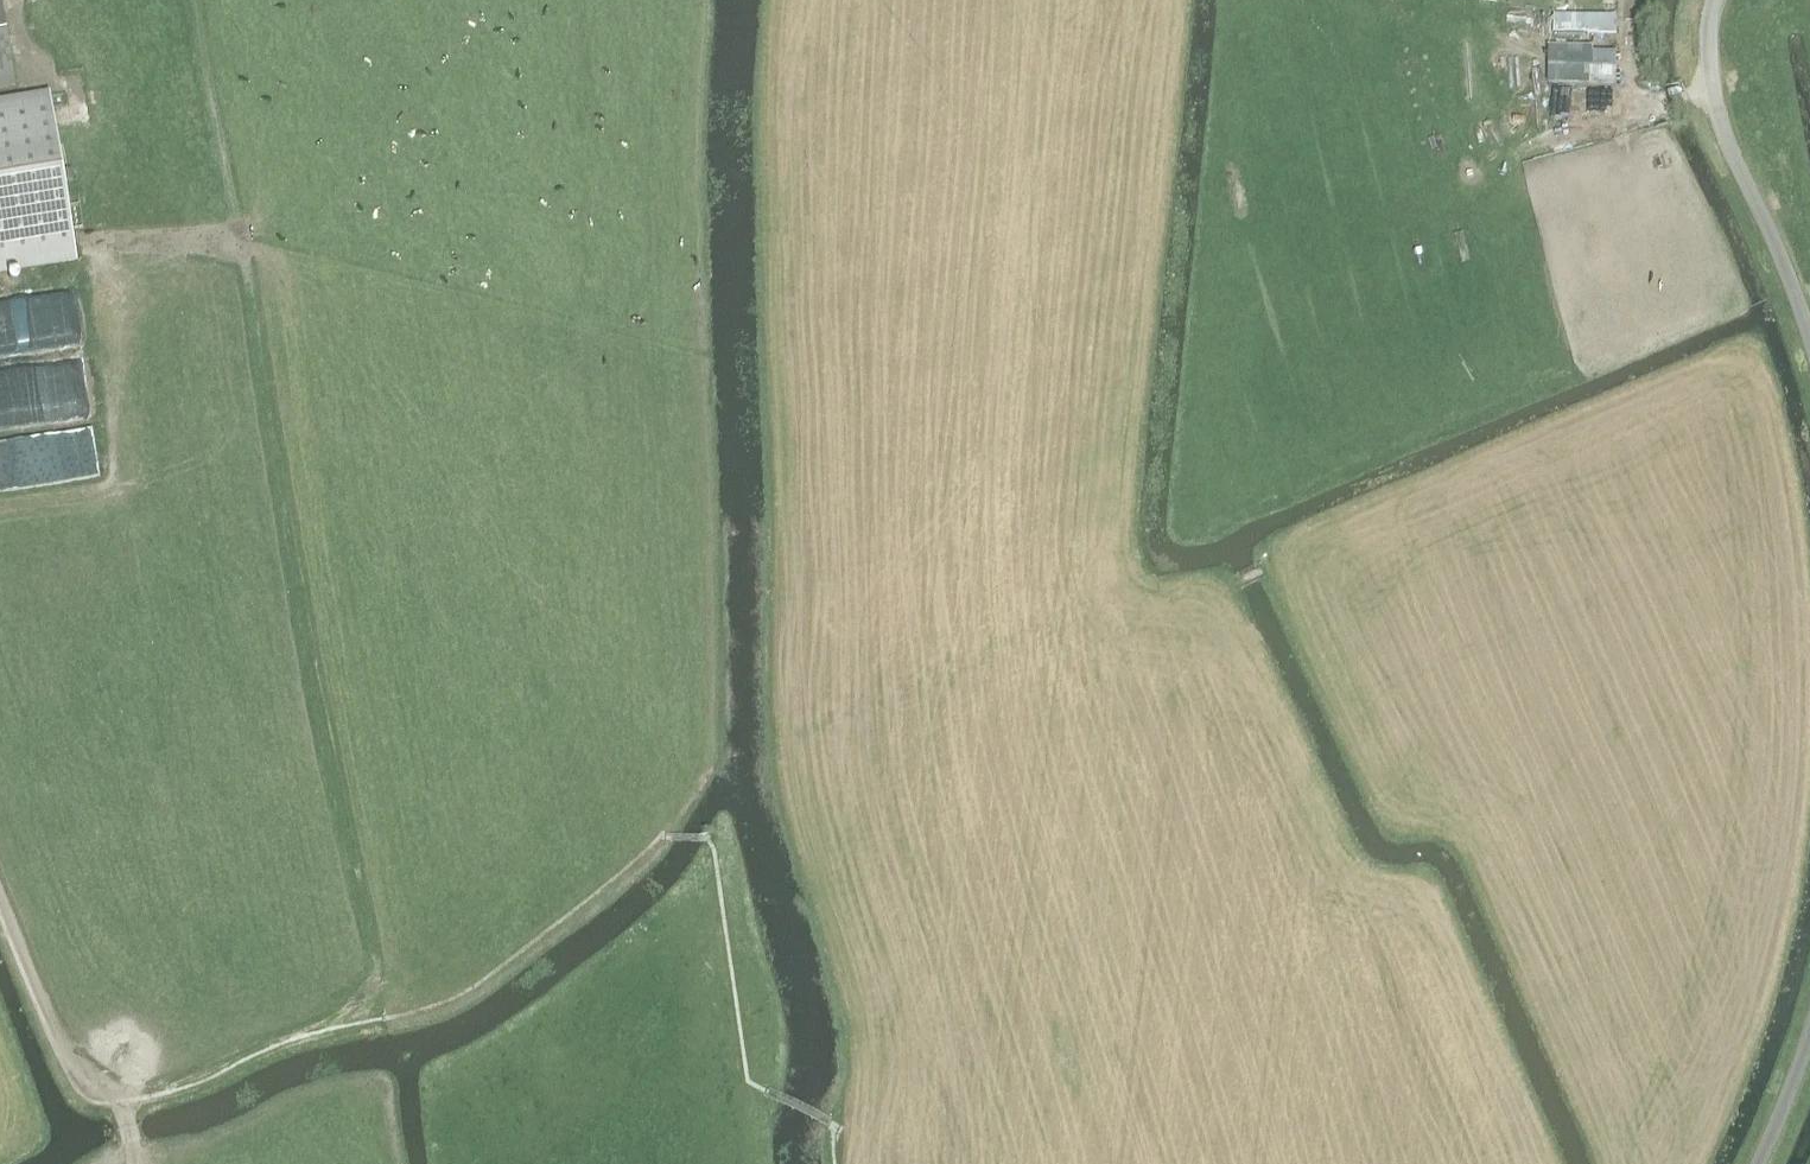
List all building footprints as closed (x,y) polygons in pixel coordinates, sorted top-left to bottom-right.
[(15,83),(2,0),(0,0),(0,86),(15,83)] [(1553,33),(1587,33),(1587,36),(1616,36),(1616,15),(1553,15),(1553,33)] [(1547,46),(1547,83),(1588,84),(1615,84),(1616,52),(1592,52),(1592,46),(1547,46)] [(77,256),(50,97),(0,106),(0,269),(77,256)] [(0,438),(0,454),(5,487),(104,472),(97,424),(0,438)]
